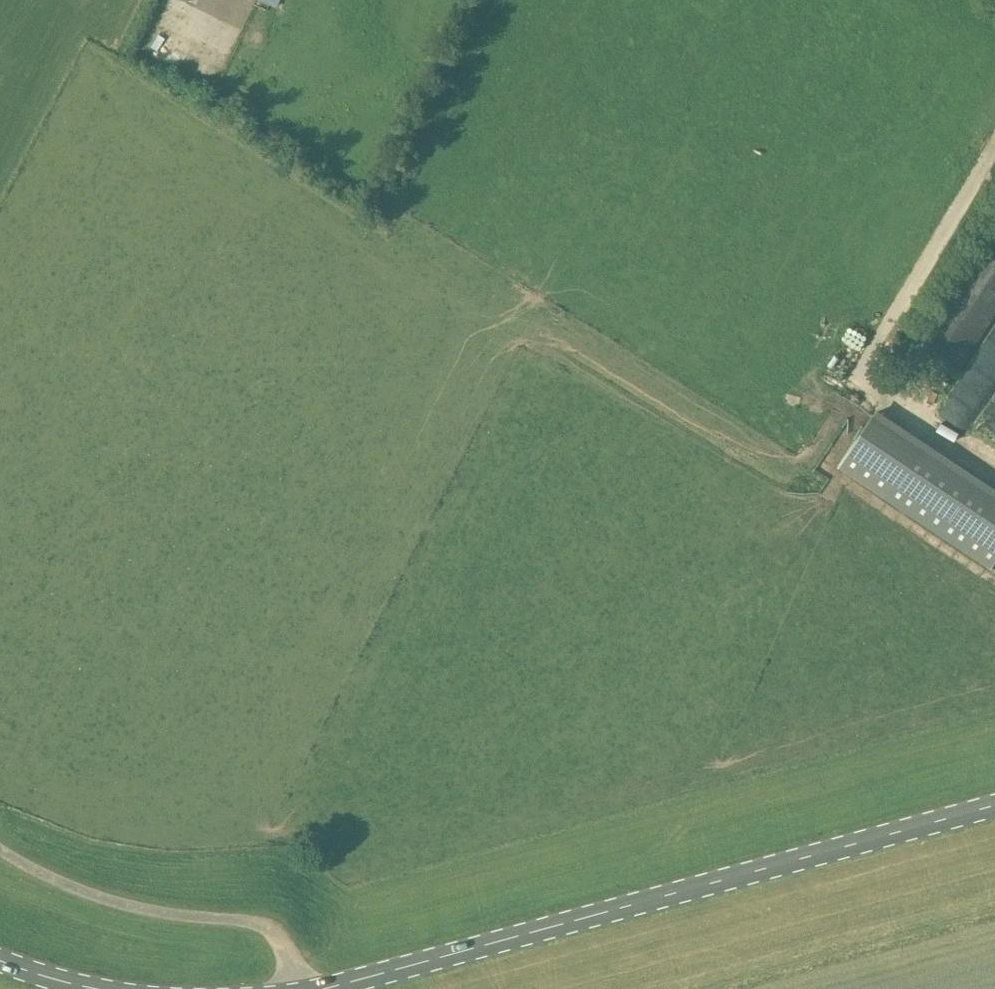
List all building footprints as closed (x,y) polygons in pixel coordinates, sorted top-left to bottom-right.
[(994,318),(994,255),(979,245),(916,341),(960,371),(994,318)] [(918,445),(870,413),(835,465),(985,565),(994,550),(994,497),(918,445)]
